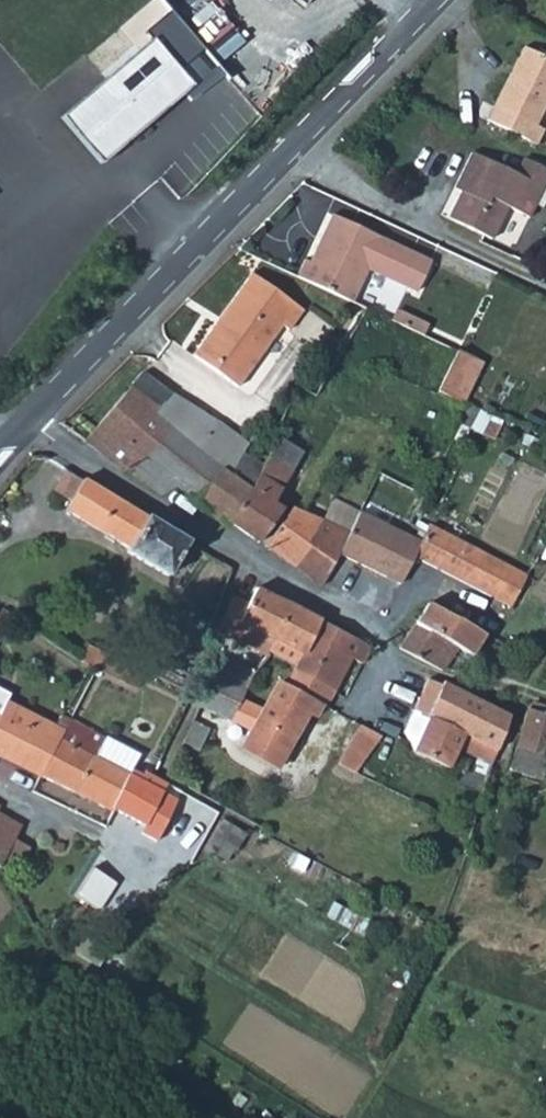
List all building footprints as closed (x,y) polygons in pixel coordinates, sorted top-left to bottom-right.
[(58,118),(97,166),(190,89),(151,41),(58,118)] [(480,120),(530,145),(537,130),(529,125),(545,92),(545,59),(519,45),(480,120)] [(522,160),(518,167),(513,175),(468,153),(451,188),(458,193),(445,219),(489,241),(504,210),(526,220),(545,181),(545,180),(545,171),(526,162),(522,160)] [(306,258),(296,277),(350,302),(365,270),(367,268),(416,291),(430,261),(382,239),(381,235),(334,214),(312,259),(306,258)] [(220,327),(214,324),(192,356),(236,389),(280,327),(286,332),(301,311),(250,275),(230,302),(235,307),(220,327)] [(230,302),(214,324),(220,327),(235,307),(230,302)] [(395,307),(389,320),(421,335),(426,322),(395,307)] [(438,391),(462,402),(480,360),(457,350),(455,350),(438,391)] [(142,373),(125,393),(163,424),(197,450),(217,422),(170,392),(142,373)] [(125,393),(82,441),(120,471),(163,424),(125,393)] [(163,424),(120,471),(151,492),(161,479),(225,525),(228,521),(244,495),(260,466),(242,452),(227,474),(197,450),(163,424)] [(244,495),(228,521),(257,542),(281,508),(270,499),(300,453),(275,437),(270,445),(260,466),(244,495)] [(126,552),(165,575),(184,542),(62,468),(53,490),(68,500),(63,509),(127,548),(126,552)] [(289,508),(262,545),(318,584),(334,551),(343,533),(354,511),(329,498),(317,518),(289,508)] [(355,508),(354,511),(343,533),(406,566),(408,560),(411,555),(418,540),(355,508)] [(422,530),(419,536),(423,535),(429,534),(431,541),(444,548),(451,537),(425,523),(422,530)] [(334,551),(398,582),(406,566),(343,533),(334,551)] [(419,536),(418,540),(411,555),(433,568),(445,573),(506,606),(522,575),(451,537),(444,548),(431,541),(429,534),(423,535),(419,536)] [(317,620),(255,588),(247,604),(231,596),(220,626),(236,633),(241,622),(300,651),(301,652),(309,636),(317,620)] [(467,626),(425,605),(396,647),(440,669),(467,626)] [(366,647),(317,620),(309,636),(350,657),(360,663),(366,647)] [(301,652),(300,651),(291,665),(289,669),(327,689),(332,692),(350,657),(309,636),(301,652)] [(246,644),(221,674),(244,684),(249,670),(266,654),(246,644)] [(221,674),(213,671),(196,707),(246,731),(237,748),(273,768),(305,711),(314,715),(327,689),(289,669),(280,683),(274,680),(259,707),(239,697),(244,686),(244,684),(221,674)] [(427,679),(412,710),(419,712),(495,750),(508,717),(441,683),(440,685),(427,679)] [(3,700),(0,706),(0,713),(21,724),(27,712),(3,700)] [(517,733),(545,743),(545,715),(525,708),(517,733)] [(38,774),(40,772),(63,730),(27,712),(21,724),(0,713),(0,757),(38,774)] [(495,750),(419,712),(407,735),(419,741),(415,752),(445,765),(454,747),(490,763),(495,750)] [(105,738),(69,719),(63,730),(67,731),(131,764),(132,761),(102,745),(105,738)] [(191,720),(182,741),(199,749),(209,728),(191,720)] [(355,722),(334,761),(354,772),(376,733),(355,722)] [(63,730),(40,772),(108,807),(109,805),(129,767),(131,764),(67,731),(63,730)] [(129,767),(109,805),(145,824),(140,832),(154,839),(175,799),(142,783),(146,776),(129,767)] [(178,793),(146,776),(142,783),(175,799),(178,793)] [(17,826),(0,816),(0,854),(17,826)] [(221,857),(235,828),(216,819),(202,848),(221,857)] [(118,870),(92,857),(78,886),(103,898),(118,870)]
